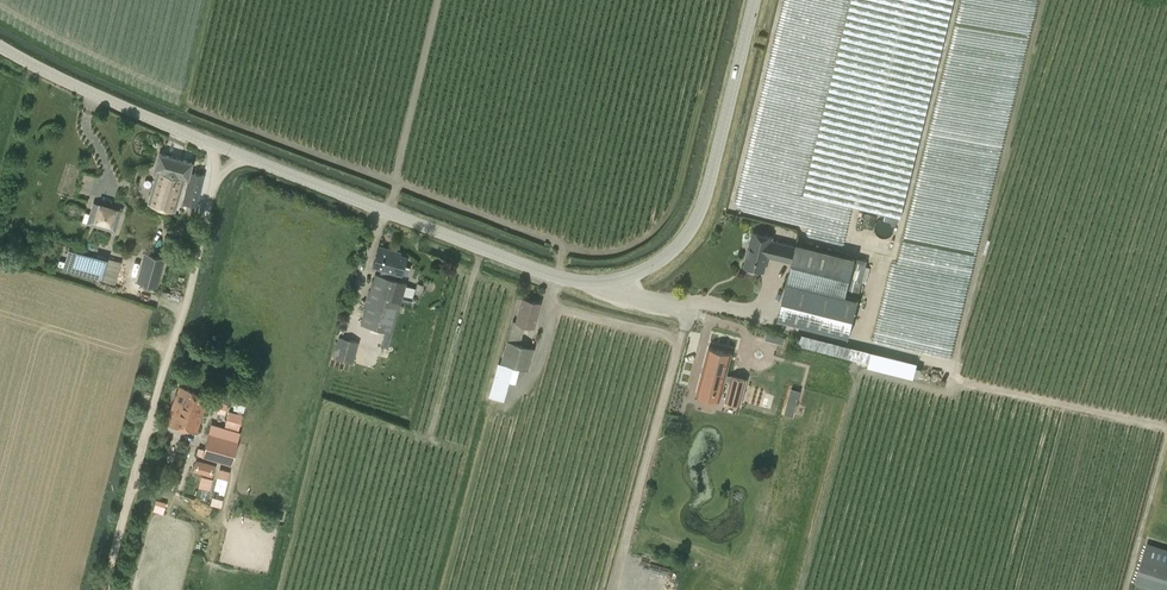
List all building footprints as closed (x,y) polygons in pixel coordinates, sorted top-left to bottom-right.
[(750,67),(727,164),(717,201),(710,215),(798,233),(806,196),(855,0),(767,0),(750,67)] [(917,159),(957,0),(854,0),(806,194),(903,218),(917,159)] [(197,205),(204,175),(188,171),(190,161),(158,154),(154,170),(157,170),(149,205),(177,211),(184,176),(187,177),(187,176),(189,176),(183,201),(197,205)] [(115,230),(121,210),(120,210),(94,202),(88,222),(88,223),(115,230)] [(764,271),(768,255),(792,261),(778,317),(849,335),(868,261),(797,242),(796,246),(773,240),(773,236),(753,231),(744,266),(764,271)] [(378,246),(372,266),(401,274),(406,257),(397,254),(398,252),(378,246)] [(77,261),(90,264),(92,256),(79,253),(77,261)] [(163,257),(144,253),(137,282),(157,286),(163,257)] [(100,281),(100,283),(119,287),(125,265),(106,259),(105,261),(96,259),(91,279),(100,281)] [(374,272),(360,324),(392,333),(403,295),(413,298),(415,289),(406,286),(407,282),(374,272)] [(540,303),(521,298),(515,322),(533,327),(540,303)] [(917,359),(799,332),(796,346),(914,373),(917,359)] [(359,342),(338,337),(333,357),(353,363),(359,342)] [(520,344),(506,339),(506,340),(500,362),(528,371),(534,348),(520,344)] [(725,382),(729,383),(731,376),(726,375),(732,353),(709,347),(696,393),(720,400),(725,382)] [(497,369),(489,396),(503,400),(511,373),(497,369)] [(729,383),(724,400),(740,405),(746,379),(731,375),(731,376),(729,383)] [(180,386),(166,423),(196,432),(207,397),(180,386)] [(234,397),(236,389),(227,386),(225,395),(234,397)] [(783,412),(793,415),(800,391),(790,388),(783,412)] [(215,401),(214,411),(225,413),(227,402),(215,401)] [(234,408),(244,411),(246,405),(235,402),(234,408)] [(199,447),(196,454),(231,464),(234,454),(233,454),(236,442),(235,442),(243,415),(230,411),(225,427),(212,424),(209,433),(208,433),(204,448),(199,447)] [(211,476),(213,466),(197,461),(194,471),(211,476)] [(201,474),(197,485),(209,489),(213,477),(201,474)] [(153,510),(165,512),(166,500),(154,498),(153,510)] [(1147,542),(1135,581),(1162,589),(1166,589),(1166,549),(1147,542)]
